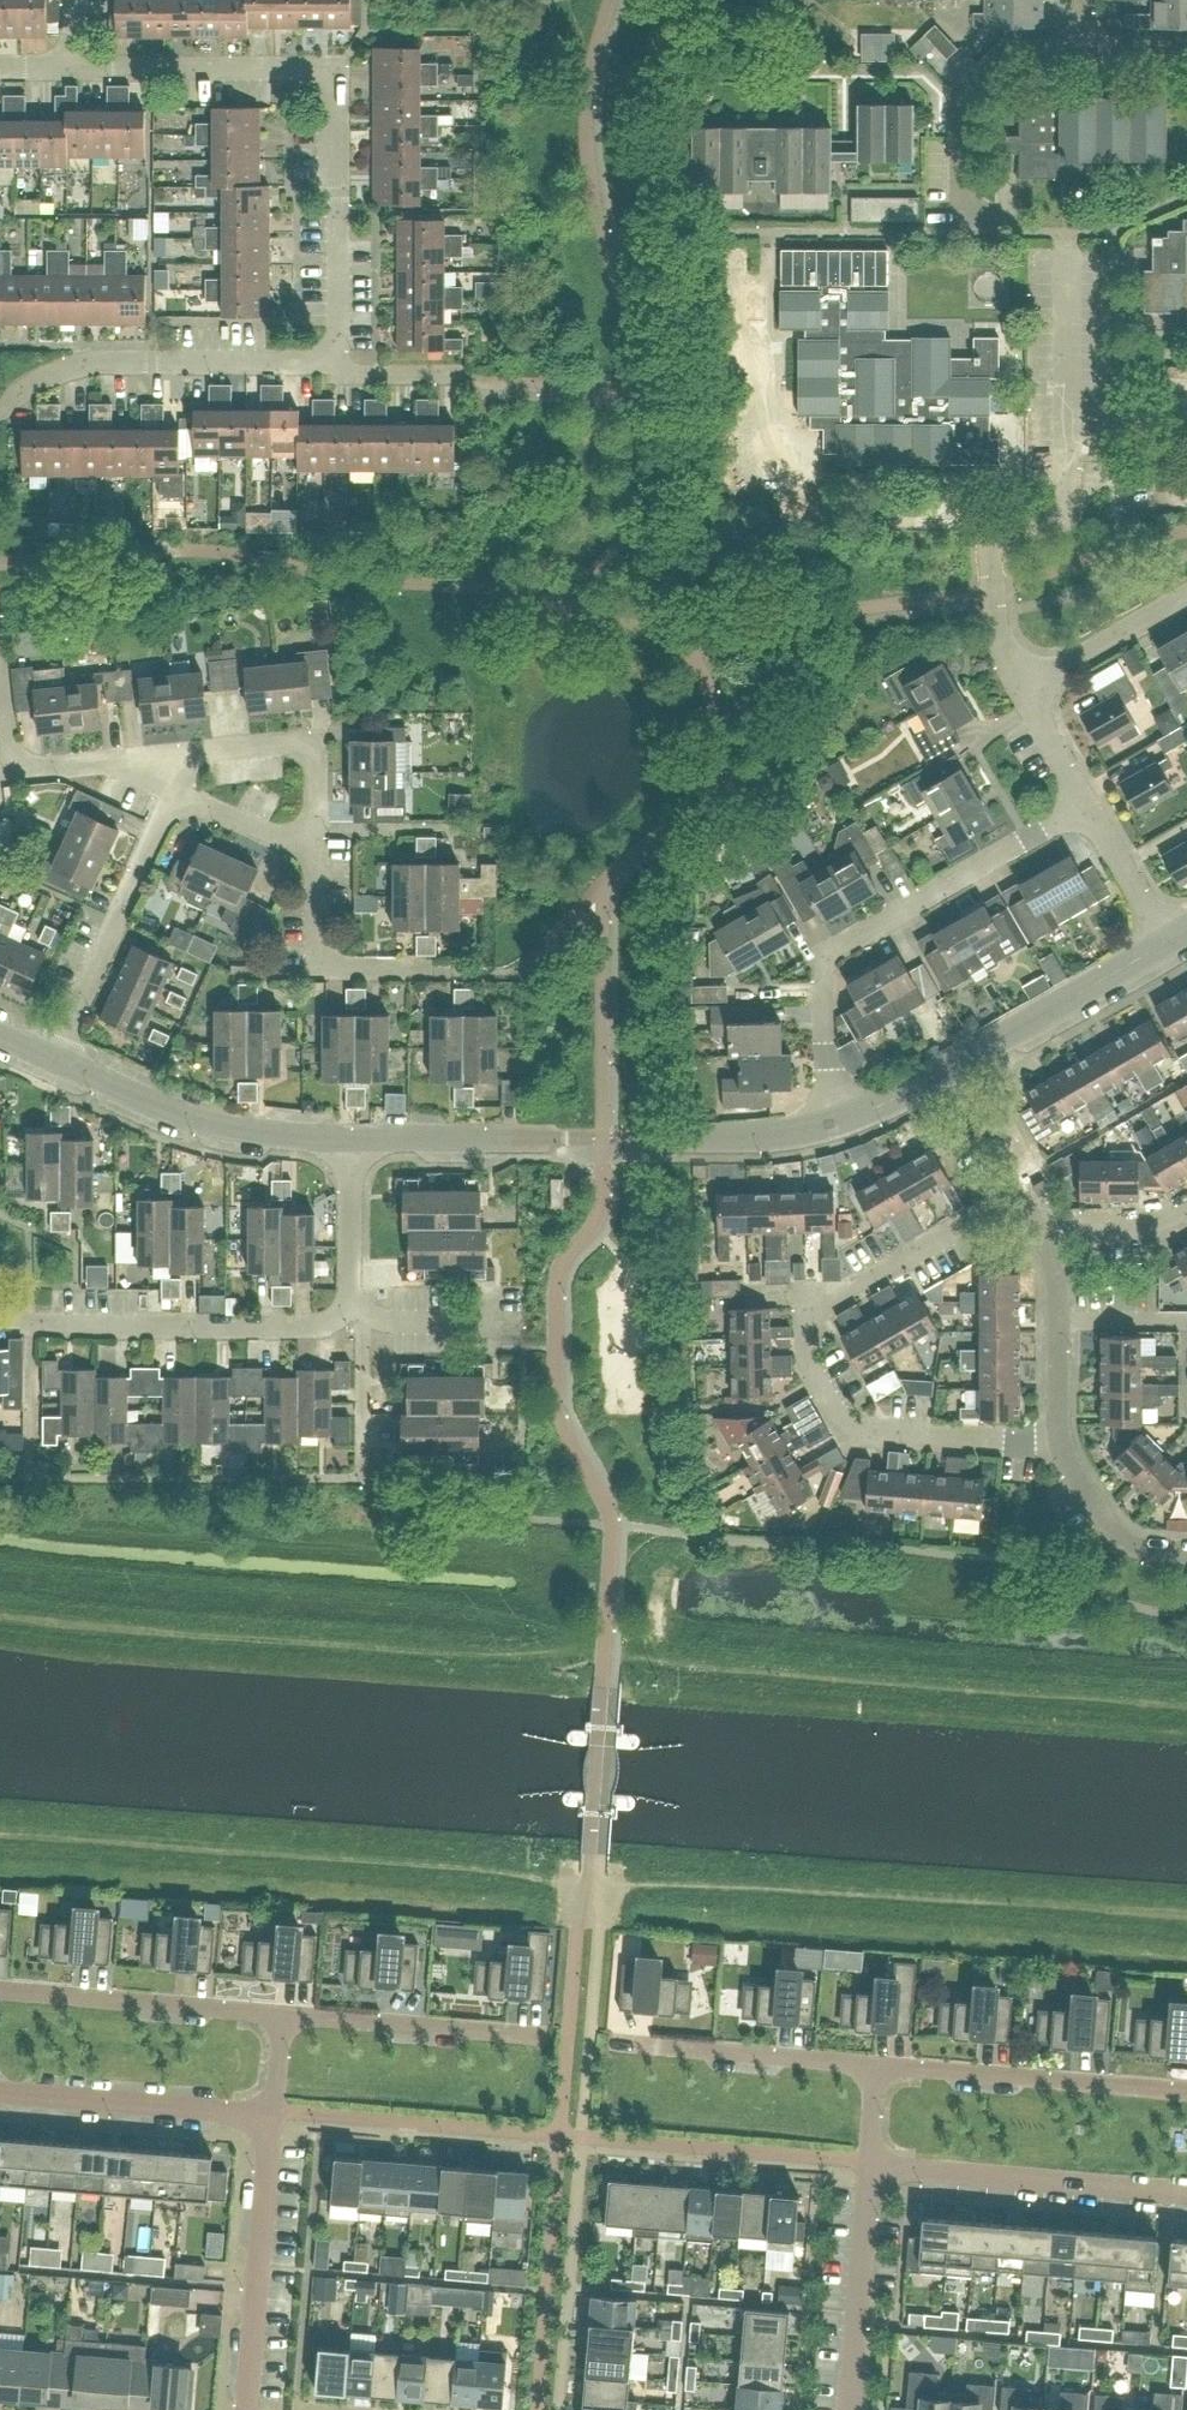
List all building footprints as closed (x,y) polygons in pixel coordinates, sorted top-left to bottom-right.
[(21,37),(21,0),(0,0),(0,37),(21,37)] [(21,37),(48,37),(48,0),(21,0),(21,37)] [(144,0),(117,0),(117,37),(144,37),(144,0)] [(170,0),(144,0),(144,37),(170,37),(170,0)] [(196,0),(170,0),(170,37),(196,37),(196,0)] [(222,0),(196,0),(196,37),(222,37),(222,0)] [(222,37),(249,37),(249,28),(248,28),(248,0),(222,0),(222,37)] [(274,0),(248,0),(248,28),(249,28),(274,28),(274,0)] [(300,0),(274,0),(274,28),(300,28),(300,0)] [(300,28),(325,28),(325,0),(300,0),(300,28)] [(325,28),(352,28),(352,0),(325,0),(325,28)] [(987,13),(974,13),(974,27),(1041,27),(1041,0),(987,0),(987,13)] [(1153,14),(1125,14),(1125,28),(1186,28),(1186,0),(1153,0),(1153,14)] [(925,35),(947,59),(958,49),(935,25),(925,35)] [(376,75),(439,75),(439,64),(421,64),(421,48),(376,48),(376,75)] [(376,101),(421,101),(421,86),(439,86),(439,75),(376,75),(376,101)] [(1019,136),(995,136),(995,152),(1019,152),(1019,179),(1098,179),(1098,160),(1166,160),(1165,85),(1081,88),(1019,88),(1019,136)] [(67,86),(67,96),(68,96),(68,157),(69,157),(94,157),(94,112),(79,112),(79,86),(67,86)] [(120,157),(120,86),(108,86),(108,112),(94,112),(94,157),(120,157)] [(131,86),(120,86),(120,157),(146,157),(146,112),(131,112),(131,86)] [(0,121),(0,167),(16,167),(16,96),(5,96),(5,121),(0,121)] [(27,96),(16,96),(16,167),(42,167),(42,121),(27,121),(27,96)] [(68,96),(67,96),(57,96),(57,121),(42,121),(42,167),(69,167),(69,157),(68,157),(68,96)] [(376,127),(439,127),(439,116),(422,116),(421,101),(376,101),(376,127)] [(456,103),(455,124),(485,124),(485,104),(456,103)] [(832,151),(832,161),(914,161),(914,104),(858,104),(858,151),(832,151)] [(197,135),(261,135),(260,108),(215,108),(215,124),(197,124),(197,134),(197,135)] [(376,153),(422,153),(422,138),(439,138),(439,127),(376,127),(376,153)] [(832,151),(832,127),(693,127),(693,192),(749,192),(749,180),(775,180),(775,192),(832,192),(832,161),(832,151)] [(215,146),(215,161),(261,161),(261,135),(197,135),(197,134),(185,134),(185,146),(215,146)] [(376,179),(440,179),(440,167),(422,167),(422,153),(376,153),(376,179)] [(261,187),(261,186),(261,161),(215,161),(215,175),(197,175),(197,187),(207,187),(261,187)] [(440,179),(376,179),(376,205),(422,205),(422,190),(440,190),(440,179)] [(225,198),(225,213),(270,213),(270,186),(261,186),(261,187),(207,187),(207,198),(225,198)] [(919,197),(852,197),(852,221),(919,221),(919,197)] [(270,239),(270,213),(225,213),(225,227),(207,227),(207,239),(270,239)] [(1153,237),(1153,245),(1154,245),(1154,270),(1145,270),(1145,296),(1146,296),(1146,311),(1178,311),(1178,332),(1186,332),(1186,218),(1186,219),(1183,219),(1183,231),(1168,231),(1168,237),(1153,237)] [(464,246),(464,244),(464,235),(446,235),(446,219),(400,219),(400,246),(464,246)] [(48,276),(31,276),(31,324),(60,324),(60,240),(59,240),(59,238),(48,238),(48,276)] [(225,250),(225,264),(270,264),(270,239),(207,239),(207,250),(225,250)] [(60,324),(88,324),(88,276),(71,276),(71,240),(60,240),(60,324)] [(400,246),(400,272),(446,272),(446,257),(474,258),(474,244),(464,244),(464,246),(400,246)] [(31,324),(31,276),(13,276),(13,250),(2,250),(2,324),(31,324)] [(106,276),(88,276),(88,324),(117,324),(117,250),(106,250),(106,276)] [(117,250),(117,324),(147,324),(147,276),(128,276),(128,250),(117,250)] [(950,463),(950,465),(1000,465),(1000,439),(991,439),(991,415),(989,415),(989,379),(1000,379),(1001,338),(975,338),(975,359),(952,359),(952,338),(951,338),(951,340),(915,340),(915,338),(913,338),(913,339),(889,339),(889,330),(890,330),(890,328),(888,328),(888,293),(890,293),(890,291),(851,291),(851,285),(889,285),(889,250),(782,250),(782,285),(820,285),(820,291),(782,291),(782,293),(783,293),(783,329),(781,328),(781,330),(807,330),(807,340),(800,340),(800,341),(801,341),(801,376),(800,376),(800,379),(801,379),(801,414),(800,414),(800,416),(812,416),(812,430),(824,430),(824,454),(839,454),(838,464),(840,464),(840,463),(876,463),(876,464),(877,464),(877,463),(913,463),(913,465),(914,465),(914,463),(950,463)] [(270,264),(225,264),(225,279),(207,279),(207,290),(270,290),(270,264)] [(400,298),(464,298),(464,287),(446,287),(446,272),(400,272),(400,298)] [(225,302),(225,317),(270,317),(270,290),(207,290),(207,302),(225,302)] [(400,298),(400,324),(446,324),(446,309),(464,309),(464,298),(400,298)] [(1138,322),(1125,322),(1125,337),(1138,337),(1138,322)] [(446,324),(400,324),(400,351),(464,351),(464,339),(445,339),(446,324)] [(1186,377),(1186,366),(1164,366),(1164,377),(1186,377)] [(222,456),(222,385),(211,385),(211,411),(195,411),(195,456),(222,456)] [(222,385),(222,456),(248,456),(248,411),(233,411),(233,385),(222,385)] [(248,411),(248,456),(274,456),(274,385),(263,385),(263,411),(248,411)] [(274,385),(274,456),(299,456),(300,425),(300,411),(285,411),(285,385),(274,385)] [(299,456),(299,471),(326,471),(326,399),(314,399),(314,425),(300,425),(299,456)] [(351,471),(352,425),(337,425),(337,399),(326,399),(326,471),(351,471)] [(377,471),(377,399),(366,399),(366,425),(352,425),(351,471),(377,471)] [(403,471),(403,425),(389,425),(389,399),(377,399),(377,471),(403,471)] [(429,471),(429,399),(418,399),(418,425),(403,425),(403,471),(429,471)] [(440,399),(429,399),(429,471),(456,471),(456,425),(440,425),(440,399)] [(50,476),(50,404),(39,404),(39,430),(24,430),(24,476),(50,476)] [(76,476),(76,430),(62,430),(62,404),(50,404),(50,476),(76,476)] [(102,476),(102,404),(91,404),(91,430),(76,430),(76,476),(102,476)] [(128,476),(128,430),(113,430),(113,404),(102,404),(102,476),(128,476)] [(154,476),(154,404),(143,404),(143,430),(128,430),(128,476),(154,476)] [(154,404),(154,476),(181,475),(181,430),(166,430),(165,404),(154,404)] [(166,484),(167,507),(190,506),(189,482),(166,484)] [(336,628),(334,629),(324,630),(326,649),(339,648),(336,628)] [(1185,634),(1159,650),(1174,676),(1159,685),(1177,716),(1186,710),(1186,698),(1182,690),(1186,687),(1186,637),(1185,634)] [(278,666),(282,709),(313,705),(311,682),(324,680),(321,650),(307,652),(308,662),(278,666)] [(1122,658),(1092,671),(1098,684),(1128,670),(1122,658)] [(224,660),(227,690),(241,689),(238,659),(224,660)] [(227,690),(224,660),(210,662),(213,691),(227,690)] [(921,712),(958,691),(942,664),(923,675),(916,662),(885,679),(899,704),(912,697),(921,712)] [(282,709),(278,666),(247,669),(251,712),(282,709)] [(37,691),(36,680),(34,667),(13,669),(18,712),(38,710),(41,734),(72,730),(68,687),(37,691)] [(133,670),(119,671),(122,701),(136,700),(133,670)] [(84,686),(68,687),(72,730),(103,727),(99,684),(106,683),(108,702),(122,701),(119,671),(83,675),(84,686)] [(204,673),(173,677),(177,719),(208,716),(204,673)] [(1141,734),(1135,723),(1124,705),(1139,697),(1126,674),(1097,691),(1104,704),(1082,716),(1098,744),(1099,744),(1099,743),(1118,732),(1124,743),(1141,734)] [(177,719),(173,677),(142,680),(146,723),(177,719)] [(958,691),(921,712),(930,727),(917,735),(931,759),(962,741),(954,729),(973,717),(958,691)] [(1183,726),(1158,741),(1166,754),(1186,742),(1186,732),(1183,726)] [(353,741),(353,772),(396,772),(396,742),(407,742),(407,728),(377,727),(377,741),(353,741)] [(1168,757),(1122,784),(1138,812),(1174,791),(1164,773),(1174,767),(1168,757)] [(931,803),(939,818),(977,796),(961,770),(942,781),(935,768),(904,785),(918,810),(931,803)] [(396,772),(353,772),(353,803),(377,803),(377,817),(407,817),(407,803),(407,791),(403,787),(396,787),(396,772)] [(67,840),(107,858),(120,830),(98,820),(103,807),(76,795),(70,808),(80,812),(67,840)] [(977,796),(939,818),(948,833),(936,840),(950,865),(978,849),(970,836),(992,823),(977,796)] [(844,859),(829,868),(851,905),(878,890),(866,869),(881,860),(877,854),(857,820),(839,830),(836,845),(844,859)] [(9,840),(0,836),(0,858),(9,840)] [(417,856),(427,856),(427,837),(417,836),(417,856)] [(436,837),(427,837),(427,856),(436,856),(436,837)] [(107,858),(67,840),(55,868),(45,864),(39,876),(66,889),(72,876),(94,886),(107,858)] [(213,896),(230,857),(202,844),(192,866),(180,860),(167,887),(189,897),(194,887),(213,896)] [(1163,857),(1180,885),(1186,881),(1186,844),(1163,857)] [(907,873),(892,846),(877,854),(881,860),(892,881),(907,873)] [(824,921),(851,905),(829,868),(813,877),(802,858),(792,864),(787,855),(772,864),(797,908),(812,900),(824,921)] [(1046,870),(1072,917),(1111,895),(1094,865),(1082,873),(1072,855),(1046,870)] [(259,870),(230,857),(213,896),(241,909),(231,930),(248,938),(263,905),(246,897),(259,870)] [(394,863),(394,896),(427,896),(427,863),(394,863)] [(427,863),(427,896),(459,896),(459,863),(427,863)] [(1032,940),(1058,925),(1072,917),(1046,870),(1020,885),(1030,903),(1015,911),(1032,940)] [(737,905),(744,917),(765,955),(792,939),(781,920),(794,912),(771,872),(757,882),(762,890),(759,892),(757,888),(733,898),(737,905)] [(427,896),(394,896),(394,928),(427,928),(427,896)] [(459,896),(427,896),(427,928),(459,928),(459,896)] [(10,909),(0,904),(0,930),(10,909)] [(738,970),(765,955),(744,917),(737,905),(725,912),(732,924),(717,933),(720,938),(711,943),(712,975),(727,975),(738,969),(738,970)] [(986,905),(960,920),(977,950),(989,971),(999,965),(1001,958),(1027,943),(1010,914),(996,922),(986,905)] [(10,909),(0,930),(0,981),(5,983),(23,943),(9,937),(13,929),(20,913),(10,909)] [(977,950),(960,920),(934,935),(944,952),(929,961),(946,990),(972,975),(962,958),(977,950)] [(47,925),(40,941),(51,946),(58,930),(47,925)] [(417,954),(427,954),(427,935),(417,935),(417,954)] [(436,935),(427,935),(427,954),(436,954),(436,935)] [(23,943),(5,983),(29,994),(47,954),(23,943)] [(124,969),(163,987),(174,963),(135,945),(124,969)] [(874,969),(891,999),(906,991),(915,1008),(941,993),(924,964),(910,972),(900,954),(874,969)] [(183,967),(178,977),(193,984),(198,974),(183,967)] [(124,969),(113,993),(152,1011),(158,997),(182,1008),(187,998),(163,987),(124,969)] [(848,984),(859,1004),(844,1013),(859,1040),(901,1016),(891,999),(874,969),(848,984)] [(239,1003),(248,1003),(248,983),(239,984),(239,1003)] [(258,983),(248,983),(248,1003),(258,1003),(258,983)] [(693,987),(693,1002),(728,1001),(728,986),(693,987)] [(347,1007),(356,1007),(356,988),(347,988),(347,1007)] [(366,988),(356,988),(356,1007),(366,1008),(366,988)] [(455,1007),(465,1007),(465,988),(455,988),(455,1007)] [(474,988),(465,988),(465,1007),(474,1007),(474,988)] [(1180,992),(1155,1006),(1174,1040),(1186,1033),(1186,1004),(1180,992)] [(152,1011),(113,993),(102,1017),(141,1035),(152,1011)] [(783,1055),(783,1054),(782,1021),(761,1022),(760,1005),(712,1007),(713,1035),(730,1034),(730,1057),(740,1057),(740,1056),(783,1055)] [(248,1042),(248,1010),(216,1010),(216,1042),(248,1042)] [(248,1042),(281,1042),(281,1010),(248,1010),(248,1042)] [(356,1047),(356,1015),(324,1015),(324,1047),(356,1047)] [(356,1047),(389,1047),(389,1015),(356,1015),(356,1047)] [(464,1047),(464,1015),(432,1015),(432,1047),(464,1047)] [(464,1047),(497,1047),(497,1015),(464,1015),(464,1047)] [(1151,1020),(1126,1034),(1155,1086),(1164,1080),(1154,1063),(1170,1053),(1151,1020)] [(154,1028),(150,1039),(165,1046),(170,1035),(154,1028)] [(1155,1086),(1126,1034),(1101,1049),(1120,1082),(1136,1073),(1146,1091),(1155,1086)] [(248,1042),(216,1042),(216,1075),(248,1075),(248,1042)] [(248,1042),(248,1075),(281,1075),(281,1042),(248,1042)] [(356,1047),(324,1047),(324,1080),(357,1080),(356,1047)] [(356,1047),(357,1080),(389,1080),(389,1047),(356,1047)] [(464,1047),(432,1047),(432,1080),(464,1080),(464,1047)] [(464,1047),(464,1080),(497,1080),(497,1047),(464,1047)] [(1101,1049),(1076,1063),(1109,1121),(1118,1116),(1104,1092),(1120,1082),(1101,1049)] [(740,1056),(740,1057),(740,1079),(724,1079),(724,1107),(773,1106),(772,1089),(793,1088),(793,1054),(783,1054),(783,1055),(740,1056)] [(1076,1063),(1051,1078),(1070,1111),(1086,1102),(1100,1127),(1109,1121),(1076,1063)] [(1070,1111),(1051,1078),(1025,1092),(1033,1105),(1019,1113),(1036,1142),(1059,1129),(1054,1120),(1070,1111)] [(248,1101),(248,1082),(239,1082),(239,1101),(248,1101)] [(258,1082),(248,1082),(248,1101),(258,1101),(258,1082)] [(347,1106),(357,1106),(357,1087),(347,1087),(347,1106)] [(366,1087),(357,1087),(357,1106),(366,1106),(366,1087)] [(455,1106),(465,1106),(465,1087),(455,1087),(455,1106)] [(474,1087),(465,1087),(465,1106),(474,1106),(474,1087)] [(1186,1110),(1174,1091),(1166,1096),(1186,1133),(1186,1112),(1186,1110)] [(61,1125),(61,1105),(52,1105),(52,1125),(61,1125)] [(71,1105),(61,1105),(61,1125),(71,1125),(71,1105)] [(1164,1188),(1165,1191),(1186,1178),(1186,1169),(1171,1142),(1172,1142),(1150,1105),(1141,1110),(1162,1148),(1146,1157),(1158,1177),(1164,1188)] [(29,1132),(29,1164),(61,1164),(61,1139),(62,1139),(62,1132),(29,1132)] [(1172,1142),(1171,1142),(1186,1169),(1186,1133),(1172,1142)] [(61,1164),(61,1171),(94,1171),(94,1139),(62,1139),(61,1139),(61,1164)] [(907,1164),(927,1198),(942,1189),(956,1212),(966,1207),(933,1149),(907,1164)] [(1080,1199),(1109,1199),(1109,1160),(1078,1160),(1073,1152),(1063,1158),(1072,1174),(1073,1175),(1080,1175),(1080,1199)] [(1139,1160),(1109,1160),(1109,1199),(1139,1199),(1139,1188),(1164,1188),(1158,1177),(1139,1177),(1139,1160)] [(61,1164),(29,1164),(29,1197),(61,1197),(61,1171),(61,1164)] [(907,1164),(882,1179),(915,1236),(924,1231),(911,1207),(927,1198),(907,1164)] [(94,1204),(94,1171),(61,1171),(61,1197),(61,1204),(94,1204)] [(162,1192),(172,1192),(172,1172),(162,1172),(162,1192)] [(172,1192),(182,1192),(181,1172),(172,1172),(172,1192)] [(410,1228),(443,1228),(443,1190),(422,1190),(422,1177),(397,1177),(396,1191),(405,1191),(405,1229),(410,1229),(410,1228)] [(443,1228),(449,1228),(481,1228),(481,1190),(489,1190),(489,1177),(464,1177),(464,1190),(443,1190),(443,1228)] [(551,1208),(563,1208),(563,1179),(551,1179),(551,1208)] [(915,1236),(882,1179),(857,1193),(876,1227),(892,1218),(906,1241),(915,1236)] [(1050,1190),(1044,1179),(1033,1186),(1039,1196),(1050,1190)] [(273,1199),(282,1199),(282,1180),(273,1180),(273,1199)] [(282,1199),(292,1199),(292,1180),(282,1180),(282,1199)] [(805,1193),(807,1231),(825,1231),(825,1258),(837,1258),(835,1192),(805,1193)] [(777,1193),(748,1194),(749,1233),(767,1232),(768,1260),(778,1259),(777,1193)] [(805,1193),(777,1193),(778,1259),(789,1259),(788,1232),(807,1231),(805,1193)] [(749,1233),(748,1194),(718,1195),(720,1261),(731,1261),(731,1233),(749,1233)] [(139,1199),(139,1231),(172,1231),(172,1206),(173,1206),(173,1199),(139,1199)] [(172,1231),(172,1238),(204,1238),(204,1206),(173,1206),(172,1206),(172,1231)] [(282,1213),(283,1213),(283,1206),(250,1206),(250,1238),(282,1238),(282,1213)] [(52,1230),(61,1230),(61,1211),(52,1211),(52,1230)] [(71,1211),(61,1211),(61,1230),(71,1230),(71,1211)] [(282,1213),(282,1238),(282,1246),(315,1246),(315,1213),(283,1213),(282,1213)] [(481,1228),(449,1228),(448,1266),(469,1266),(469,1279),(495,1279),(495,1266),(487,1266),(487,1227),(481,1228)] [(448,1266),(449,1228),(443,1228),(410,1228),(410,1229),(410,1266),(402,1266),(402,1279),(428,1279),(428,1266),(448,1266)] [(172,1231),(139,1231),(139,1264),(171,1264),(172,1264),(172,1238),(172,1231)] [(204,1238),(172,1238),(172,1264),(171,1264),(171,1271),(204,1271),(204,1238)] [(282,1271),(282,1246),(282,1238),(250,1238),(250,1271),(282,1271)] [(315,1246),(282,1246),(282,1271),(282,1278),(315,1278),(315,1246)] [(1173,1254),(1179,1263),(1161,1274),(1167,1284),(1184,1273),(1186,1278),(1186,1246),(1173,1254)] [(793,1261),(794,1278),(805,1278),(805,1260),(793,1261)] [(107,1266),(88,1266),(88,1285),(107,1285),(107,1266)] [(961,1303),(1021,1303),(1021,1273),(982,1273),(982,1292),(945,1292),(945,1301),(945,1303),(955,1303),(961,1303)] [(162,1297),(172,1297),(172,1278),(162,1278),(162,1297)] [(172,1297),(181,1297),(181,1278),(172,1278),(172,1297)] [(741,1279),(713,1280),(713,1297),(742,1296),(741,1279)] [(891,1284),(882,1290),(912,1341),(937,1326),(918,1293),(902,1302),(891,1284)] [(273,1305),(282,1305),(282,1286),(273,1285),(273,1305)] [(282,1305),(292,1305),(292,1286),(282,1286),(282,1305)] [(887,1356),(912,1341),(882,1290),(873,1295),(883,1313),(868,1322),(887,1356)] [(945,1303),(945,1301),(939,1301),(939,1313),(955,1313),(955,1303),(945,1303)] [(1021,1303),(961,1303),(961,1313),(982,1313),(982,1331),(1021,1331),(1021,1303)] [(861,1370),(887,1356),(868,1322),(858,1304),(837,1316),(842,1324),(848,1325),(851,1331),(842,1337),(861,1370)] [(770,1308),(748,1308),(732,1309),(733,1338),(771,1337),(772,1338),(792,1338),(792,1326),(771,1327),(770,1308)] [(1021,1331),(982,1331),(982,1350),(961,1350),(961,1360),(1021,1360),(1021,1331)] [(1102,1336),(1102,1365),(1141,1365),(1141,1366),(1176,1366),(1176,1355),(1141,1355),(1141,1336),(1102,1336)] [(771,1337),(733,1338),(733,1367),(793,1366),(792,1355),(772,1356),(772,1338),(771,1337)] [(4,1393),(4,1408),(25,1408),(25,1361),(11,1361),(11,1348),(0,1348),(0,1393),(4,1393)] [(63,1388),(63,1402),(95,1402),(95,1377),(96,1377),(96,1370),(58,1370),(58,1360),(43,1360),(43,1388),(63,1388)] [(299,1377),(299,1402),(331,1402),(331,1388),(350,1388),(350,1360),(336,1360),(336,1370),(298,1370),(298,1377),(299,1377)] [(1021,1360),(961,1360),(961,1371),(982,1371),(982,1389),(1021,1389),(1021,1360)] [(441,1414),(447,1414),(447,1376),(426,1376),(426,1363),(401,1363),(401,1376),(409,1376),(409,1413),(409,1414),(441,1414)] [(447,1376),(447,1414),(479,1414),(485,1414),(485,1376),(493,1376),(493,1363),(468,1363),(468,1376),(447,1376)] [(1102,1365),(1102,1394),(1161,1394),(1161,1384),(1141,1384),(1141,1366),(1141,1365),(1102,1365)] [(793,1366),(733,1367),(734,1396),(773,1396),(772,1377),(793,1376),(793,1366)] [(95,1377),(95,1402),(95,1409),(127,1409),(127,1395),(146,1395),(146,1367),(131,1367),(131,1377),(96,1377),(95,1377)] [(161,1367),(146,1367),(146,1395),(164,1395),(164,1409),(197,1409),(197,1377),(161,1377),(161,1367)] [(229,1395),(248,1395),(248,1367),(233,1367),(233,1377),(197,1377),(197,1409),(229,1409),(229,1395)] [(266,1395),(266,1409),(299,1409),(299,1402),(299,1377),(298,1377),(262,1377),(262,1367),(248,1367),(248,1395),(266,1395)] [(887,1373),(893,1395),(907,1391),(901,1369),(887,1373)] [(1021,1389),(982,1389),(982,1407),(961,1407),(961,1418),(1021,1418),(1021,1389)] [(1102,1424),(1113,1424),(1141,1424),(1141,1405),(1161,1405),(1161,1394),(1102,1394),(1102,1424)] [(95,1409),(95,1402),(63,1402),(63,1416),(43,1416),(43,1444),(58,1444),(58,1434),(94,1434),(95,1434),(95,1409)] [(299,1402),(299,1409),(299,1434),(300,1434),(335,1434),(335,1444),(350,1444),(351,1416),(331,1416),(331,1402),(299,1402)] [(131,1451),(146,1451),(146,1423),(127,1423),(127,1409),(95,1409),(95,1434),(94,1434),(94,1442),(131,1441),(131,1451)] [(164,1423),(146,1423),(146,1451),(160,1451),(160,1442),(197,1442),(197,1409),(164,1409),(164,1423)] [(229,1409),(197,1409),(197,1442),(233,1442),(233,1451),(248,1451),(248,1423),(229,1423),(229,1409)] [(299,1434),(299,1409),(266,1409),(266,1423),(248,1423),(248,1451),(263,1451),(263,1442),(300,1442),(300,1434),(299,1434)] [(785,1427),(787,1431),(781,1435),(771,1419),(767,1421),(765,1417),(715,1417),(730,1444),(738,1439),(752,1464),(825,1422),(817,1409),(785,1427)] [(420,1452),(441,1452),(441,1414),(409,1414),(409,1413),(403,1413),(403,1451),(395,1451),(395,1465),(420,1465),(420,1452)] [(441,1414),(441,1452),(462,1452),(462,1465),(488,1465),(488,1451),(479,1451),(479,1414),(447,1414),(441,1414)] [(800,1469),(791,1453),(807,1444),(809,1448),(832,1435),(825,1422),(752,1464),(753,1464),(744,1469),(758,1493),(766,1488),(767,1489),(800,1469)] [(1113,1461),(1134,1481),(1162,1454),(1141,1433),(1141,1424),(1113,1424),(1113,1437),(1125,1449),(1113,1461)] [(888,1471),(871,1470),(872,1459),(857,1457),(842,1492),(868,1494),(866,1508),(896,1511),(901,1452),(890,1451),(888,1471)] [(911,1453),(901,1452),(896,1511),(925,1513),(928,1475),(909,1473),(911,1453)] [(1162,1454),(1134,1481),(1155,1502),(1169,1489),(1186,1489),(1186,1461),(1180,1461),(1175,1467),(1162,1454)] [(925,1513),(953,1516),(958,1457),(948,1456),(946,1476),(928,1475),(925,1513)] [(969,1458),(958,1457),(953,1516),(983,1518),(997,1520),(999,1499),(984,1498),(986,1480),(967,1478),(969,1458)] [(799,1507),(798,1505),(815,1495),(806,1478),(823,1468),(818,1459),(800,1469),(767,1489),(781,1514),(793,1507),(795,1510),(799,1507)] [(634,1734),(589,1731),(575,1730),(570,1732),(567,1737),(569,1742),(574,1745),(632,1749),(636,1749),(639,1746),(641,1742),(639,1737),(634,1734)] [(631,1796),(585,1792),(572,1791),(566,1793),(564,1798),(565,1804),(570,1806),(628,1811),(632,1810),(635,1808),(637,1804),(635,1799),(631,1796)] [(21,1887),(21,1908),(41,1908),(41,1886),(21,1887)] [(223,1903),(207,1902),(206,1918),(222,1919),(223,1903)] [(8,1955),(12,1909),(0,1908),(0,1955),(8,1955)] [(54,1953),(54,1959),(110,1964),(113,1917),(97,1916),(98,1911),(78,1909),(76,1923),(57,1921),(56,1926),(42,1952),(54,1953)] [(323,1911),(303,1910),(302,1921),(323,1922),(323,1911)] [(156,1963),(155,1968),(211,1973),(215,1926),(199,1925),(199,1919),(179,1917),(178,1932),(158,1930),(158,1936),(146,1935),(156,1963)] [(438,1921),(436,1941),(452,1942),(454,1922),(438,1921)] [(257,1972),(257,1976),(313,1981),(317,1935),(301,1933),(301,1928),(281,1926),(280,1940),(260,1939),(260,1944),(248,1943),(257,1972)] [(489,1991),(488,1996),(544,2001),(550,1932),(529,1930),(528,1947),(513,1946),(511,1960),(492,1958),(491,1964),(479,1963),(489,1991)] [(359,1980),(359,1985),(415,1990),(418,1943),(402,1942),(403,1936),(383,1935),(381,1949),(362,1947),(361,1953),(349,1952),(359,1980)] [(697,1962),(719,1962),(719,1946),(697,1945),(697,1962)] [(623,1963),(619,2009),(675,2014),(676,2008),(688,2009),(678,1981),(679,1976),(659,1974),(660,1960),(640,1959),(640,1964),(623,1963)] [(857,1996),(843,2022),(855,2023),(854,2029),(911,2034),(916,1962),(895,1961),(894,1980),(879,1979),(877,1993),(858,1991),(857,1996)] [(1018,1966),(1001,1965),(1000,1980),(1017,1981),(1018,1966)] [(1118,1970),(1097,1969),(1096,1987),(1116,1989),(1118,1970)] [(757,2015),(756,2021),(812,2025),(816,1979),(800,1978),(800,1972),(780,1970),(779,1985),(760,1983),(759,1987),(745,2014),(757,2015)] [(955,2004),(941,2031),(953,2032),(953,2037),(1008,2042),(1013,1996),(996,1994),(997,1989),(977,1987),(975,2001),(956,2000),(955,2004)] [(1053,2012),(1039,2039),(1051,2040),(1051,2046),(1107,2050),(1111,1998),(1075,1995),(1074,2009),(1054,2008),(1053,2012)] [(1152,2016),(1151,2021),(1137,2047),(1149,2048),(1149,2054),(1186,2057),(1186,2005),(1173,2004),(1171,2018),(1152,2016)] [(1,2183),(26,2185),(30,2139),(5,2137),(1,2183)] [(56,2141),(30,2139),(26,2185),(52,2187),(56,2141)] [(52,2187),(78,2190),(82,2144),(56,2141),(52,2187)] [(78,2190),(104,2192),(108,2146),(82,2144),(78,2190)] [(104,2192),(130,2194),(134,2148),(108,2146),(104,2192)] [(134,2148),(130,2194),(156,2196),(160,2150),(134,2148)] [(156,2196),(181,2198),(185,2152),(160,2150),(156,2196)] [(185,2152),(181,2198),(209,2201),(213,2155),(185,2152)] [(332,2200),(359,2202),(363,2158),(336,2156),(332,2200)] [(389,2160),(363,2158),(359,2202),(384,2204),(385,2204),(389,2160)] [(415,2162),(389,2160),(385,2204),(384,2204),(384,2214),(411,2216),(412,2207),(411,2207),(415,2162)] [(440,2209),(443,2165),(415,2162),(411,2207),(412,2207),(440,2209)] [(469,2167),(443,2165),(440,2209),(465,2211),(466,2211),(469,2167)] [(466,2211),(465,2211),(464,2220),(494,2223),(495,2214),(494,2214),(498,2169),(469,2167),(466,2211)] [(528,2172),(498,2169),(494,2214),(495,2214),(525,2216),(528,2172)] [(605,2223),(635,2226),(636,2226),(640,2181),(609,2179),(605,2223)] [(658,2237),(663,2183),(640,2181),(636,2226),(635,2226),(634,2235),(658,2237)] [(687,2239),(691,2186),(663,2183),(658,2237),(687,2239)] [(713,2232),(717,2188),(691,2186),(687,2239),(713,2242),(714,2232),(713,2232)] [(739,2234),(743,2190),(717,2188),(713,2232),(714,2232),(739,2234)] [(768,2237),(772,2192),(743,2190),(739,2234),(768,2237)] [(772,2192),(768,2237),(770,2237),(769,2249),(794,2251),(795,2239),(804,2240),(805,2221),(797,2220),(799,2195),(772,2192)] [(945,2273),(950,2219),(923,2216),(921,2237),(909,2236),(906,2270),(945,2273)] [(972,2266),(976,2221),(950,2219),(945,2273),(971,2276),(972,2266)] [(976,2221),(972,2266),(998,2268),(1001,2223),(976,2221)] [(1023,2271),(1027,2225),(1001,2223),(998,2268),(1023,2271)] [(1049,2273),(1053,2227),(1027,2225),(1023,2271),(1049,2273)] [(1075,2275),(1079,2229),(1053,2227),(1049,2273),(1075,2275)] [(1101,2277),(1105,2232),(1079,2229),(1075,2275),(1101,2277)] [(1127,2279),(1130,2234),(1105,2232),(1101,2277),(1126,2279),(1127,2279)] [(1127,2279),(1126,2279),(1125,2289),(1153,2291),(1157,2236),(1130,2234),(1127,2279)] [(1172,2237),(1168,2283),(1186,2284),(1186,2239),(1172,2237)] [(46,2265),(47,2247),(31,2246),(30,2264),(46,2265)] [(47,2247),(46,2265),(61,2267),(63,2248),(47,2247)] [(9,2269),(11,2251),(0,2250),(0,2269),(9,2269)] [(97,2270),(99,2252),(83,2250),(82,2268),(97,2270)] [(99,2252),(97,2270),(113,2271),(114,2253),(99,2252)] [(149,2274),(151,2256),(135,2255),(133,2273),(149,2274)] [(151,2256),(149,2274),(165,2275),(166,2257),(151,2256)] [(344,2269),(354,2270),(354,2260),(345,2259),(344,2269)] [(354,2260),(354,2270),(368,2271),(369,2261),(354,2260)] [(175,2276),(204,2279),(205,2265),(176,2262),(175,2276)] [(396,2274),(405,2274),(406,2265),(397,2264),(396,2274)] [(406,2265),(405,2274),(420,2276),(421,2266),(406,2265)] [(446,2268),(445,2278),(460,2279),(461,2269),(446,2268)] [(461,2269),(460,2279),(474,2280),(475,2270),(461,2269)] [(489,2272),(489,2282),(498,2282),(499,2273),(489,2272)] [(355,2289),(356,2279),(346,2278),(345,2288),(355,2289)] [(621,2288),(631,2289),(632,2279),(622,2278),(621,2288)] [(632,2279),(631,2289),(645,2290),(646,2280),(632,2279)] [(407,2283),(393,2282),(392,2292),(406,2293),(407,2283)] [(669,2282),(668,2292),(682,2293),(683,2283),(669,2282)] [(407,2283),(406,2293),(416,2294),(417,2284),(407,2283)] [(683,2283),(682,2293),(692,2294),(693,2284),(683,2283)] [(190,2306),(191,2289),(153,2286),(151,2302),(190,2306)] [(720,2286),(719,2296),(734,2297),(734,2288),(720,2286)] [(451,2297),(461,2298),(462,2288),(452,2287),(451,2297)] [(462,2288),(461,2298),(471,2299),(472,2289),(462,2288)] [(734,2288),(734,2297),(743,2298),(744,2288),(734,2288)] [(494,2291),(484,2290),(482,2313),(492,2314),(494,2291)] [(763,2300),(772,2301),(773,2291),(763,2290),(763,2300)] [(590,2322),(634,2326),(637,2298),(592,2294),(590,2322)] [(789,2311),(745,2307),(743,2335),(787,2339),(789,2311)] [(942,2315),(941,2327),(958,2328),(959,2311),(942,2310),(942,2315)] [(925,2313),(924,2325),(941,2327),(942,2315),(925,2313)] [(992,2331),(993,2319),(976,2317),(975,2330),(992,2331)] [(672,2329),(682,2330),(683,2320),(673,2319),(672,2329)] [(993,2319),(992,2331),(1009,2332),(1010,2320),(993,2319)] [(691,2321),(690,2330),(700,2331),(701,2322),(691,2321)] [(632,2352),(634,2326),(590,2322),(588,2348),(632,2352)] [(1096,2339),(1097,2327),(1080,2326),(1079,2338),(1096,2339)] [(1113,2328),(1097,2327),(1096,2339),(1112,2341),(1113,2328)] [(682,2330),(672,2329),(671,2339),(681,2340),(682,2330)] [(1026,2342),(1043,2343),(1044,2331),(1027,2329),(1026,2342)] [(1122,2329),(1121,2341),(1138,2342),(1139,2330),(1122,2329)] [(700,2331),(690,2330),(690,2340),(699,2341),(700,2331)] [(1061,2332),(1044,2331),(1043,2343),(1060,2344),(1061,2332)] [(1186,2347),(1186,2334),(1172,2333),(1171,2345),(1186,2347)] [(743,2335),(741,2361),(785,2365),(787,2339),(743,2335)] [(52,2353),(25,2351),(21,2400),(36,2401),(37,2395),(48,2396),(50,2375),(63,2376),(65,2355),(66,2338),(58,2337),(57,2354),(52,2354),(52,2353)] [(78,2356),(65,2355),(63,2376),(76,2377),(75,2399),(86,2399),(85,2405),(101,2407),(105,2358),(107,2338),(95,2337),(94,2357),(78,2356)] [(346,2392),(350,2348),(319,2346),(316,2390),(346,2392)] [(346,2392),(372,2395),(376,2350),(350,2348),(346,2392)] [(588,2348),(586,2374),(630,2377),(632,2352),(588,2348)] [(0,2349),(0,2392),(5,2393),(5,2398),(21,2400),(25,2351),(0,2349)] [(401,2353),(376,2350),(372,2395),(398,2397),(401,2353)] [(398,2397),(424,2399),(427,2355),(401,2353),(398,2397)] [(424,2399),(452,2401),(456,2357),(427,2355),(424,2399)] [(452,2401),(475,2403),(479,2359),(456,2357),(452,2401)] [(132,2360),(105,2358),(101,2407),(117,2408),(117,2402),(128,2403),(130,2382),(143,2383),(145,2362),(132,2361),(132,2360)] [(479,2359),(475,2403),(503,2406),(507,2361),(479,2359)] [(783,2388),(785,2365),(741,2361),(739,2384),(783,2388)] [(145,2362),(143,2383),(157,2384),(155,2406),(166,2406),(166,2409),(183,2409),(185,2387),(190,2388),(192,2368),(186,2368),(186,2365),(159,2362),(159,2363),(145,2362)] [(697,2366),(688,2365),(686,2379),(696,2380),(697,2366)] [(677,2382),(679,2367),(669,2366),(668,2381),(677,2382)] [(951,2392),(936,2391),(937,2373),(910,2370),(907,2406),(921,2408),(921,2409),(950,2409),(951,2392)] [(586,2374),(584,2397),(628,2400),(630,2377),(586,2374)] [(696,2380),(686,2379),(685,2389),(695,2390),(696,2380)] [(677,2382),(668,2381),(667,2390),(677,2391),(677,2382)] [(950,2409),(993,2409),(995,2385),(967,2382),(966,2393),(951,2392),(950,2409)] [(737,2409),(742,2409),(781,2409),(783,2388),(739,2384),(737,2409)] [(1045,2407),(1046,2400),(1029,2399),(1030,2388),(1002,2385),(1000,2409),(1044,2409),(1044,2407),(1045,2407)] [(1044,2409),(1087,2409),(1088,2393),(1061,2390),(1059,2409),(1045,2407),(1044,2407),(1044,2409)] [(1138,2409),(1181,2409),(1182,2394),(1168,2392),(1167,2399),(1154,2398),(1153,2409),(1138,2408),(1138,2409)] [(1138,2408),(1122,2407),(1123,2396),(1096,2393),(1094,2409),(1138,2409),(1138,2408)] [(628,2400),(584,2397),(583,2409),(637,2409),(637,2400),(628,2400)]
